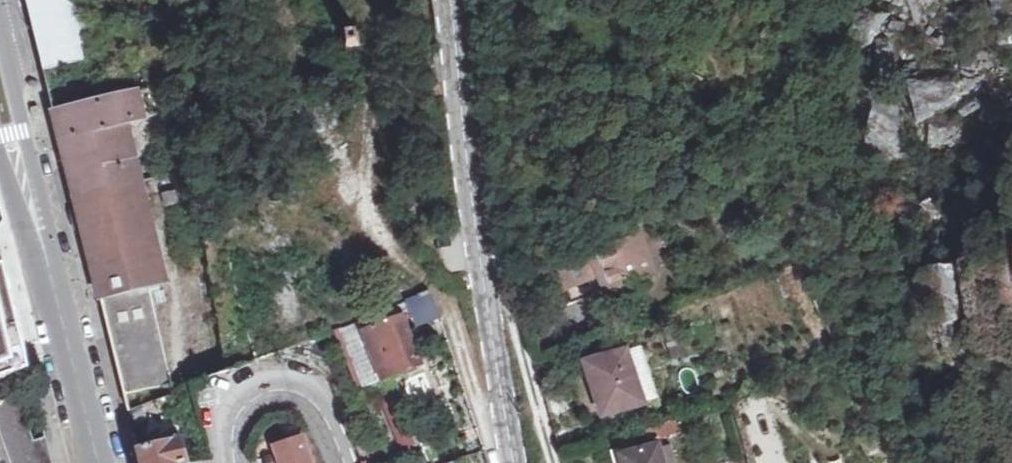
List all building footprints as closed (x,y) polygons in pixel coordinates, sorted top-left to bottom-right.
[(44,71),(87,60),(84,44),(98,40),(109,82),(160,69),(143,0),(27,0),(44,71)] [(322,15),(329,49),(371,46),(371,37),(350,0),(315,0),(322,15)] [(170,110),(162,78),(144,82),(153,115),(170,110)] [(362,83),(346,78),(342,89),(358,95),(362,83)] [(55,115),(126,395),(176,382),(152,282),(168,278),(127,121),(145,117),(139,93),(55,115)] [(641,241),(560,272),(573,307),(654,277),(641,241)] [(0,260),(0,375),(30,364),(4,258),(0,260)] [(431,294),(430,293),(393,307),(396,315),(409,310),(416,326),(441,317),(431,294)] [(405,317),(366,332),(384,380),(424,365),(405,317)] [(629,347),(583,364),(590,383),(603,418),(648,403),(629,347)] [(21,396),(0,404),(0,462),(43,462),(20,398),(22,397),(21,396)] [(140,452),(143,462),(188,462),(182,437),(164,441),(165,446),(140,452)] [(275,447),(280,462),(313,462),(304,437),(275,447)] [(619,451),(622,462),(670,462),(666,445),(642,451),(639,442),(626,445),(626,448),(619,451)]
